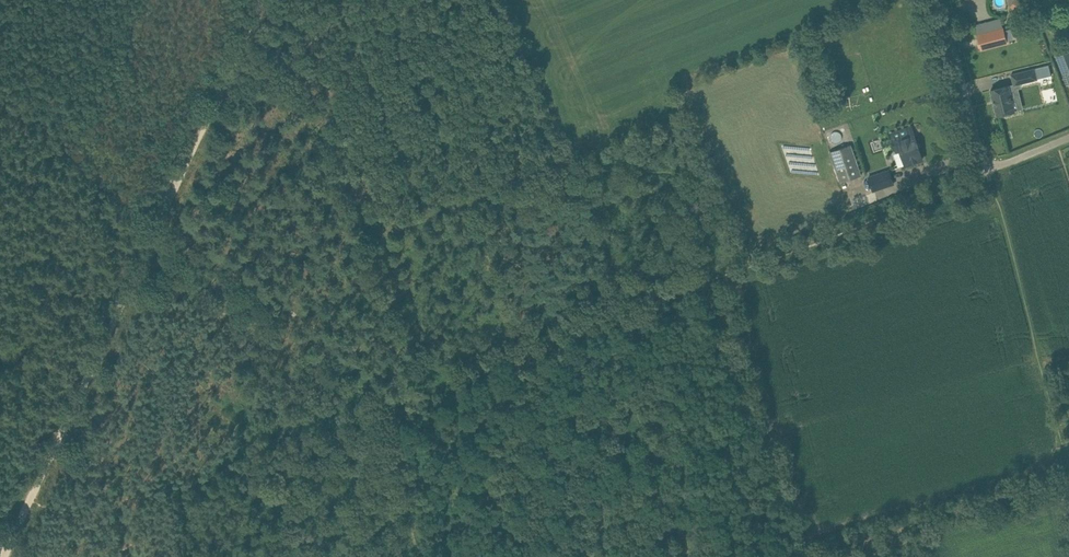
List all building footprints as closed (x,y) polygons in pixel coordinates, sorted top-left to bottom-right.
[(978,34),(982,49),(1007,43),(1003,28),(978,34)] [(1062,75),(1068,72),(1068,51),(1055,56),(1062,75)] [(1011,73),(1013,85),(1038,79),(1035,67),(1011,73)] [(991,86),(1011,82),(1009,71),(989,75),(991,86)] [(1008,85),(991,89),(997,115),(1015,110),(1008,85)] [(891,134),(897,150),(900,149),(906,164),(923,159),(919,147),(918,148),(916,143),(917,143),(914,134),(909,136),(907,128),(891,134)] [(830,151),(841,182),(861,175),(851,144),(830,151)] [(869,177),(873,190),(894,183),(889,170),(869,177)]
